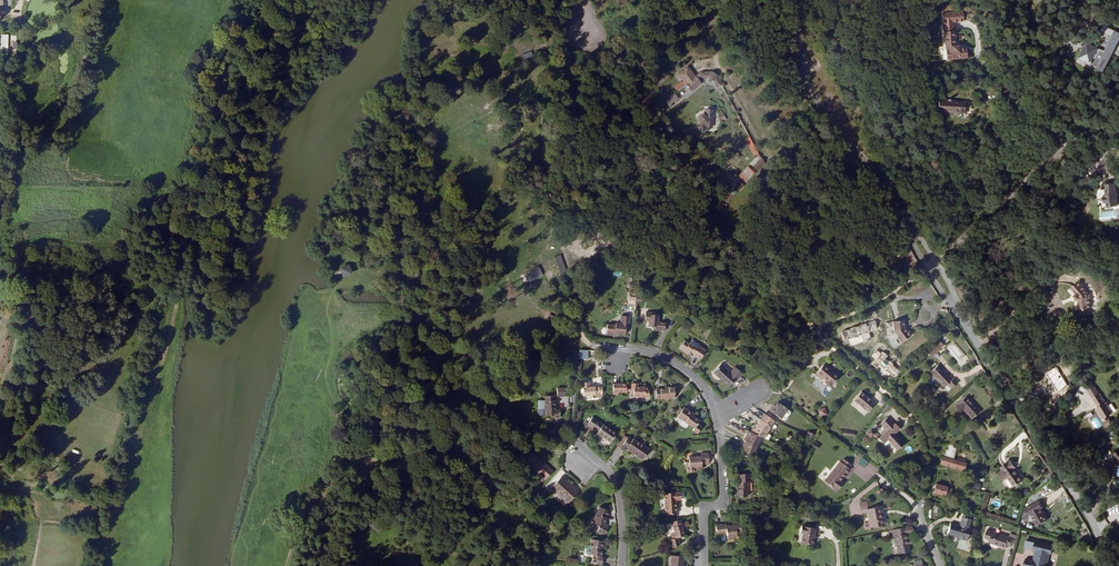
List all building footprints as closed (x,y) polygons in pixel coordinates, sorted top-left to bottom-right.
[(964,21),(963,11),(942,13),(946,60),(967,58),(966,48),(958,48),(958,45),(955,46),(953,22),(964,21)] [(1104,26),(1102,31),(1112,36),(1104,52),(1086,42),(1078,59),(1092,66),(1093,64),(1097,66),(1096,68),(1104,72),(1118,42),(1118,33),(1104,26)] [(0,34),(0,52),(8,52),(8,34),(0,34)] [(687,86),(691,91),(701,83),(698,80),(702,78),(709,78),(714,81),(717,87),(722,84),(717,75),(712,73),(702,73),(695,76),(688,67),(678,74),(684,82),(682,83),(681,82),(674,87),(677,91),(678,91),(679,92),(687,86)] [(678,99),(675,94),(668,99),(668,100),(665,102),(670,108),(673,105),(671,104),(678,99)] [(947,101),(938,100),(938,111),(943,112),(943,111),(953,112),(964,113),(965,109),(966,109),(966,102),(959,101),(959,102),(951,101),(951,99),(947,99),(947,101)] [(712,110),(706,110),(706,117),(704,116),(703,116),(701,116),(700,117),(699,118),(699,120),(700,122),(701,122),(702,123),(704,123),(705,122),(705,127),(712,127),(712,110)] [(759,154),(750,137),(745,140),(754,156),(759,154)] [(754,166),(758,170),(764,163),(761,159),(754,166)] [(754,173),(748,167),(739,176),(746,183),(754,173)] [(1115,181),(1108,182),(1109,184),(1105,184),(1106,190),(1105,190),(1106,194),(1104,194),(1104,196),(1103,196),(1104,203),(1107,203),(1107,204),(1106,204),(1106,208),(1110,208),(1110,207),(1118,206),(1115,181)] [(733,197),(729,194),(723,200),(727,203),(733,197)] [(917,260),(912,251),(903,256),(909,265),(917,260)] [(350,265),(341,268),(344,277),(353,274),(350,265)] [(523,273),(527,282),(543,274),(539,265),(523,273)] [(1083,285),(1080,281),(1071,288),(1077,294),(1075,295),(1077,300),(1078,299),(1078,309),(1081,309),(1081,313),(1088,313),(1088,309),(1090,309),(1090,295),(1088,295),(1088,293),(1082,286),(1083,285)] [(637,305),(637,302),(641,302),(641,296),(628,296),(628,305),(637,305)] [(607,303),(611,307),(617,302),(614,298),(607,303)] [(889,303),(892,315),(898,314),(895,302),(889,303)] [(653,313),(645,312),(644,320),(648,321),(648,326),(654,327),(654,330),(664,330),(665,323),(658,322),(658,316),(653,315),(653,313)] [(628,330),(630,317),(621,316),(620,324),(616,323),(615,325),(607,324),(606,328),(604,328),(602,329),(601,332),(603,334),(606,334),(606,335),(618,336),(618,334),(625,335),(625,330),(628,330)] [(907,331),(904,328),(904,321),(893,322),(894,333),(897,337),(897,338),(895,339),(895,341),(897,343),(899,344),(900,343),(901,343),(911,336),(911,335),(911,333),(911,332),(910,332),(909,331),(908,331),(907,331)] [(986,333),(978,337),(981,342),(988,339),(986,333)] [(705,351),(698,346),(699,345),(692,340),(690,342),(688,344),(684,341),(679,348),(683,352),(685,350),(689,353),(690,352),(700,359),(705,351)] [(934,343),(925,351),(931,358),(940,350),(939,349),(943,346),(939,341),(935,344),(934,343)] [(732,385),(742,374),(735,367),(731,372),(721,364),(713,373),(723,382),(723,383),(728,388),(731,384),(732,385)] [(838,377),(823,365),(815,375),(822,380),(823,378),(827,381),(826,382),(831,386),(838,377)] [(947,385),(951,389),(958,382),(954,378),(952,380),(938,365),(930,373),(943,388),(947,385)] [(980,365),(966,372),(968,376),(982,369),(980,365)] [(595,395),(602,395),(602,386),(589,387),(589,382),(583,383),(583,388),(582,388),(583,396),(589,395),(589,398),(595,397),(595,395)] [(631,391),(630,395),(633,395),(633,396),(649,397),(649,387),(638,387),(638,383),(631,383),(631,389),(631,391)] [(626,387),(626,384),(613,384),(613,395),(618,395),(618,392),(626,392),(626,389),(626,387)] [(1093,398),(1092,398),(1098,407),(1097,408),(1103,419),(1104,419),(1105,421),(1103,423),(1106,427),(1112,424),(1109,419),(1108,420),(1106,417),(1113,413),(1106,402),(1105,403),(1100,394),(1099,394),(1094,386),(1088,390),(1093,398)] [(674,397),(674,388),(664,387),(664,389),(656,389),(656,391),(654,391),(654,396),(656,397),(656,399),(664,399),(664,400),(669,400),(669,397),(674,397)] [(871,400),(861,392),(854,401),(863,409),(864,408),(868,412),(875,404),(870,401),(871,400)] [(964,410),(972,419),(980,412),(966,396),(955,407),(960,413),(964,410)] [(545,400),(544,400),(544,412),(546,412),(546,416),(552,415),(552,418),(560,418),(560,410),(555,410),(555,400),(545,400)] [(787,410),(788,409),(778,402),(775,406),(774,405),(770,411),(781,419),(781,418),(787,410)] [(691,415),(692,413),(684,407),(682,410),(679,415),(678,417),(694,428),(693,431),(697,434),(702,427),(698,424),(700,421),(692,415),(691,415)] [(781,418),(784,420),(786,420),(790,414),(790,412),(787,410),(781,418)] [(771,427),(775,421),(764,414),(762,418),(763,418),(759,423),(758,422),(756,426),(752,433),(760,437),(764,439),(767,433),(771,427)] [(597,433),(611,442),(617,434),(592,417),(587,425),(598,432),(597,433)] [(887,417),(881,423),(887,431),(879,439),(883,444),(883,443),(884,444),(885,446),(886,446),(887,445),(890,442),(897,450),(903,445),(895,437),(893,434),(895,433),(899,429),(895,424),(894,425),(887,417)] [(867,433),(870,437),(879,428),(876,424),(867,433)] [(752,455),(758,443),(757,442),(760,437),(752,433),(748,431),(746,435),(748,435),(747,437),(745,441),(744,443),(745,444),(744,446),(743,446),(741,449),(752,455)] [(806,437),(813,440),(815,435),(808,432),(806,437)] [(621,447),(620,449),(624,452),(627,449),(642,460),(649,450),(633,439),(633,440),(628,437),(627,438),(623,436),(617,445),(621,447)] [(897,450),(890,442),(887,445),(894,452),(897,450)] [(940,464),(964,470),(966,464),(964,463),(965,460),(958,458),(957,461),(953,460),(957,448),(957,445),(948,445),(948,450),(946,450),(944,457),(943,457),(940,464)] [(531,454),(528,451),(523,457),(526,459),(525,461),(545,480),(553,471),(532,453),(531,454)] [(702,464),(709,464),(708,453),(701,454),(701,456),(689,457),(689,462),(686,462),(686,472),(694,472),(694,471),(694,467),(697,467),(702,467),(702,464)] [(848,468),(851,465),(843,459),(841,462),(840,461),(824,481),(836,491),(843,483),(839,480),(841,477),(842,478),(849,469),(848,468)] [(1008,477),(1014,487),(1023,480),(1015,468),(1016,467),(1011,460),(1001,467),(1003,470),(999,473),(1004,480),(1008,477)] [(748,492),(748,482),(752,482),(752,474),(738,475),(739,485),(739,489),(737,489),(737,497),(747,497),(746,492),(748,492)] [(561,477),(551,488),(567,501),(563,505),(565,507),(566,508),(570,505),(573,501),(572,500),(578,492),(561,477)] [(947,487),(936,484),(933,493),(944,496),(949,497),(952,489),(947,487)] [(681,500),(680,492),(664,493),(665,515),(676,514),(675,500),(681,500)] [(868,509),(866,501),(859,503),(860,510),(868,509)] [(1039,501),(1025,509),(1029,516),(1032,514),(1038,525),(1049,519),(1045,511),(1044,512),(1042,509),(1043,508),(1039,501)] [(880,506),(866,509),(869,522),(865,523),(866,530),(870,529),(870,528),(884,525),(880,506)] [(609,511),(599,507),(594,520),(596,521),(594,526),(599,528),(598,531),(605,534),(608,528),(606,527),(607,524),(604,523),(609,511)] [(10,510),(0,509),(0,519),(9,520),(10,510)] [(963,514),(960,526),(950,523),(947,534),(960,538),(959,539),(966,541),(970,529),(968,529),(972,516),(963,514)] [(684,536),(680,520),(671,522),(674,533),(671,534),(673,539),(670,540),(672,549),(680,545),(678,538),(684,536)] [(726,524),(716,526),(717,534),(726,533),(727,541),(733,540),(733,537),(737,537),(736,534),(741,533),(740,522),(735,523),(736,525),(726,526),(726,524)] [(815,529),(801,526),(800,533),(803,533),(801,543),(812,545),(815,529)] [(906,534),(905,528),(905,527),(889,531),(891,537),(894,536),(898,554),(910,552),(908,544),(911,544),(910,540),(908,540),(906,534)] [(1012,544),(1015,545),(1018,536),(1011,533),(1010,537),(988,530),(985,538),(991,540),(990,543),(1006,548),(1007,546),(1011,547),(1012,544)] [(604,542),(591,539),(590,545),(587,545),(586,546),(585,548),(586,550),(586,552),(587,554),(593,555),(592,563),(602,565),(603,558),(601,557),(604,542)] [(1036,541),(1027,539),(1025,547),(1033,550),(1034,549),(1035,541),(1036,541)] [(1035,541),(1034,549),(1036,550),(1034,561),(1027,559),(1025,565),(1048,565),(1049,564),(1047,564),(1050,553),(1051,553),(1053,545),(1047,544),(1048,544),(1039,542),(1035,541)] [(684,557),(671,556),(671,564),(672,565),(683,565),(682,565),(682,563),(683,563),(684,557)]
